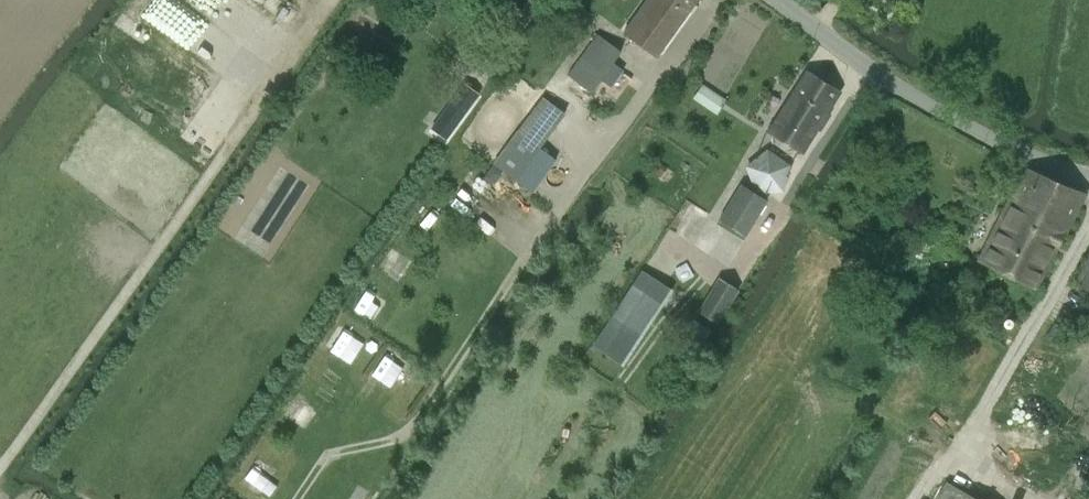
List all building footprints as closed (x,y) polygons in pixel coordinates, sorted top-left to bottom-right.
[(183,0),(177,0),(158,28),(204,60),(226,29),(183,0)] [(231,25),(246,0),(191,0),(231,25)] [(382,10),(389,0),(366,0),(382,10)] [(697,0),(647,0),(623,32),(656,56),(697,0)] [(597,34),(568,75),(591,92),(601,78),(612,87),(624,71),(612,62),(620,51),(597,34)] [(802,152),(839,91),(806,71),(769,131),(802,152)] [(726,100),(702,85),(693,100),(717,115),(726,100)] [(447,117),(458,125),(469,109),(457,101),(453,98),(442,113),(447,117)] [(543,98),(494,164),(533,192),(556,161),(538,148),(564,113),(543,98)] [(766,152),(748,166),(756,191),(783,192),(789,166),(766,152)] [(491,183),(495,183),(501,175),(500,170),(493,165),(483,178),(491,183)] [(1036,289),(1085,194),(1026,169),(978,260),(1036,289)] [(745,235),(767,201),(741,184),(720,218),(745,235)] [(380,270),(400,281),(410,261),(390,250),(380,270)] [(1075,280),(1088,288),(1088,257),(1075,280)] [(641,270),(592,346),(622,365),(671,289),(641,270)] [(697,310),(716,322),(737,288),(719,277),(697,310)] [(364,289),(354,306),(374,318),(384,301),(364,289)] [(335,334),(328,345),(346,356),(353,344),(335,334)] [(371,377),(391,385),(401,363),(381,355),(371,377)] [(290,400),(281,414),(309,432),(318,418),(290,400)] [(270,498),(271,498),(281,484),(252,465),(242,480),(270,498)] [(937,498),(973,498),(946,484),(937,498)]
